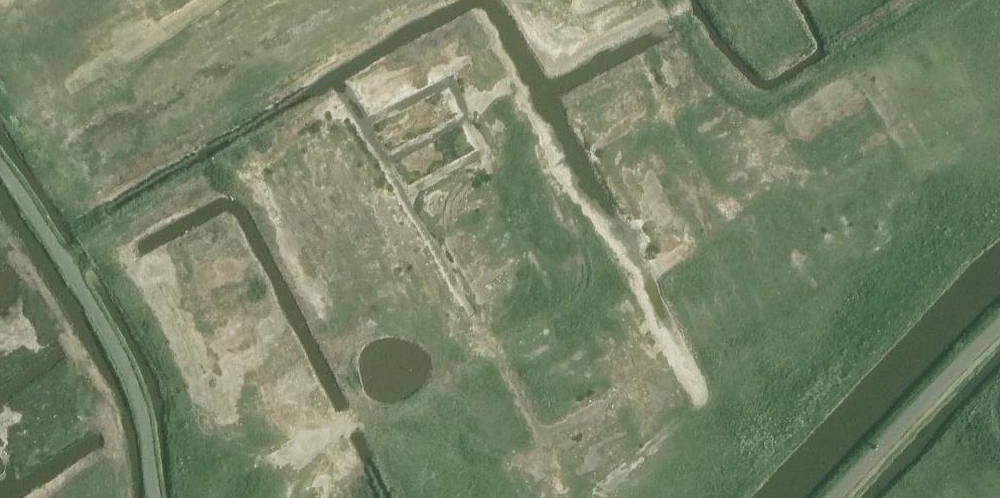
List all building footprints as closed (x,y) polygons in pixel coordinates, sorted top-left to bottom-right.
[(355,479),(354,480),(353,478),(314,496),(314,497),(362,497),(358,489),(365,486),(361,477),(355,479)]
